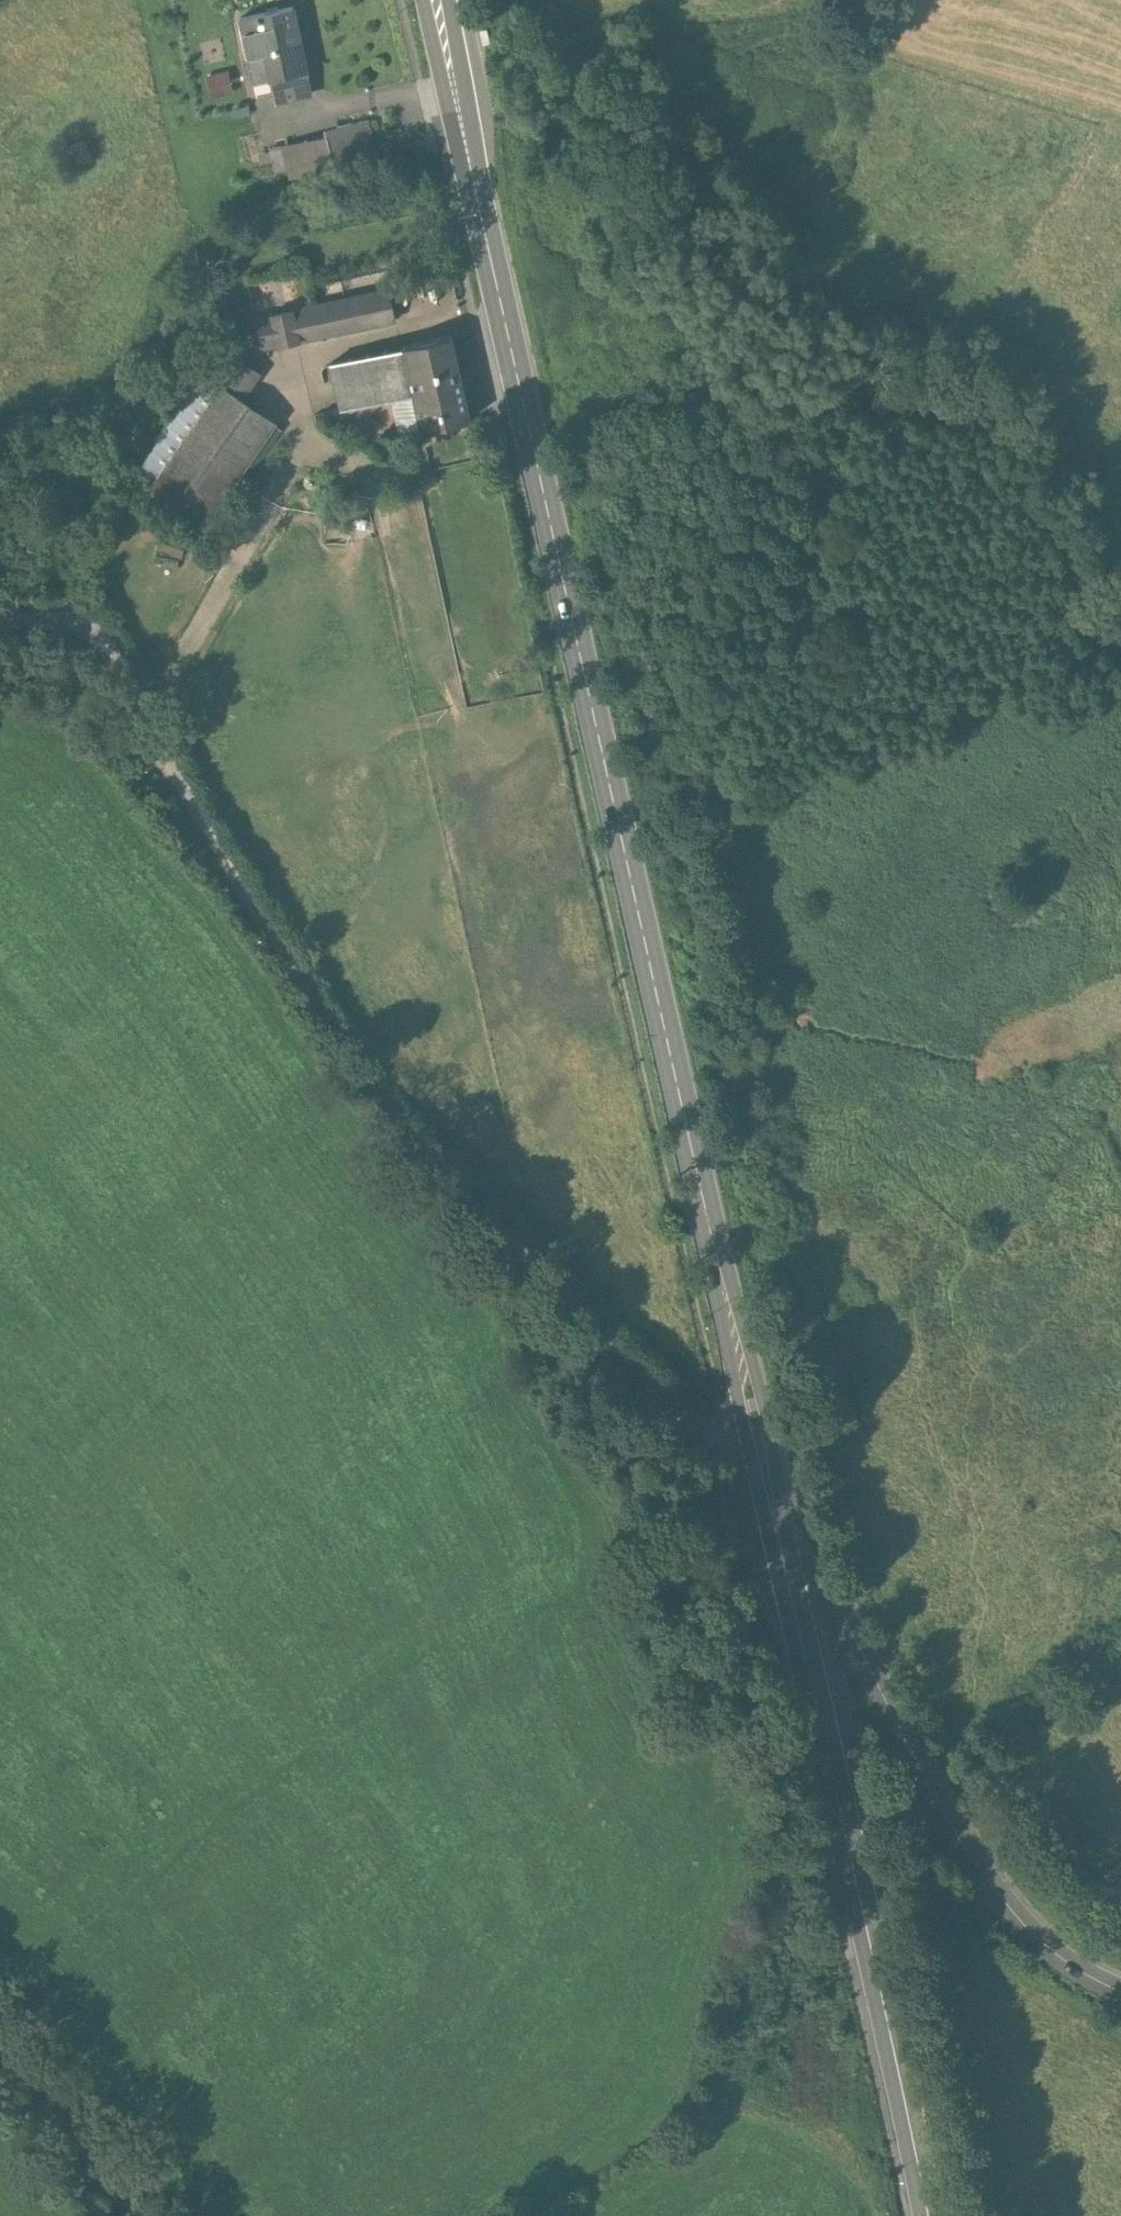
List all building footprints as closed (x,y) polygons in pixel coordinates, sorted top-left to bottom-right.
[(293,8),(236,22),(251,85),(269,81),(307,72),(293,8)] [(228,71),(206,76),(210,98),(232,93),(228,71)] [(307,72),(269,81),(275,107),(313,99),(307,72)] [(369,119),(324,130),(326,137),(333,171),(379,160),(369,119)] [(333,171),(326,137),(269,149),(274,172),(285,170),(288,181),(333,171)] [(389,287),(253,317),(261,352),(396,323),(389,287)] [(452,336),(329,364),(340,411),(412,395),(421,432),(472,421),(452,336)] [(201,372),(244,400),(262,373),(220,345),(201,372)] [(244,400),(201,372),(129,484),(204,533),(276,421),(244,400)]
